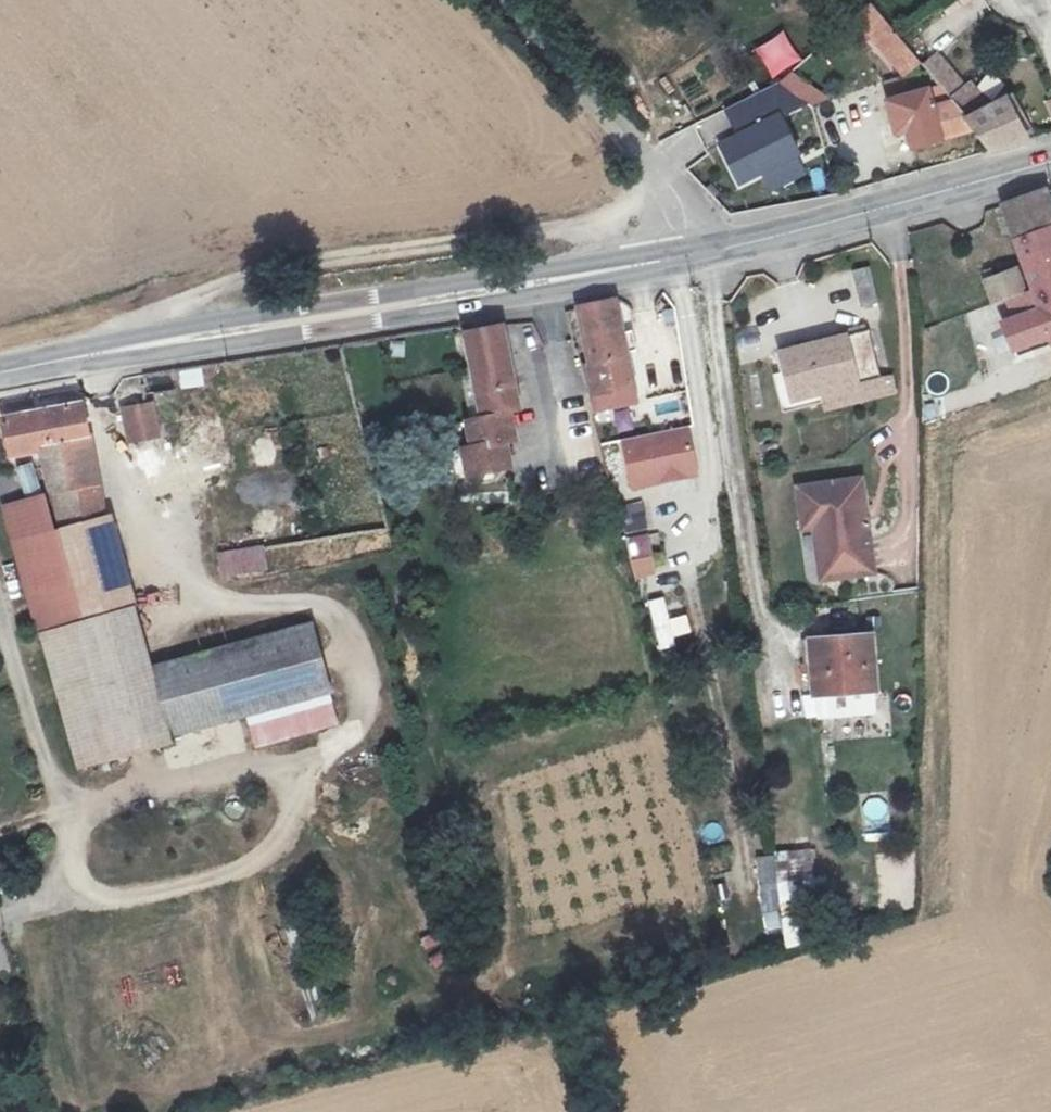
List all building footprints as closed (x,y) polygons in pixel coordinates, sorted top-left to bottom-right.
[(918,61),(870,3),(855,15),(904,72),(918,61)] [(952,101),(961,111),(973,102),(951,76),(964,67),(950,50),(926,70),(952,101)] [(734,133),(715,141),(738,190),(762,177),(772,193),(812,173),(785,116),(808,106),(776,83),(723,107),(734,133)] [(961,111),(952,101),(932,107),(927,91),(888,101),(897,137),(908,134),(912,153),(942,145),(941,141),(976,131),(968,119),(961,111)] [(1004,99),(968,119),(976,131),(992,153),(1027,142),(1004,99)] [(1015,241),(1050,228),(1050,213),(1046,197),(1044,195),(1005,208),(1015,241)] [(1015,241),(1032,290),(1050,342),(1050,228),(1015,241)] [(1014,270),(978,283),(988,306),(1023,294),(1014,270)] [(874,306),(866,272),(849,276),(857,310),(874,306)] [(632,383),(614,302),(577,308),(587,366),(581,367),(590,396),(622,393),(624,399),(646,395),(643,380),(632,383)] [(508,413),(517,411),(501,326),(465,333),(474,384),(462,386),(468,404),(478,402),(481,418),(465,421),(470,447),(460,449),(465,475),(508,467),(503,440),(513,439),(508,413)] [(867,335),(778,358),(790,405),(878,383),(867,335)] [(202,368),(178,370),(180,389),(203,387),(202,368)] [(26,415),(32,445),(34,445),(59,527),(106,515),(81,403),(46,411),(26,415)] [(128,441),(156,436),(151,405),(122,410),(128,441)] [(33,452),(32,445),(26,415),(3,419),(8,456),(33,452)] [(687,425),(622,440),(634,491),(699,477),(687,425)] [(21,495),(39,490),(32,462),(14,467),(21,495)] [(855,485),(791,495),(796,536),(806,534),(816,533),(823,583),(867,577),(855,485)] [(54,529),(43,494),(2,506),(39,632),(86,619),(59,527),(54,529)] [(617,507),(625,535),(650,528),(642,499),(617,507)] [(132,607),(106,515),(59,527),(86,619),(89,618),(132,607)] [(816,533),(806,534),(812,585),(823,583),(816,533)] [(650,534),(627,538),(633,579),(656,575),(650,534)] [(263,546),(223,551),(226,575),(266,569),(265,552),(263,546)] [(692,638),(687,615),(669,619),(664,597),(646,601),(656,646),(692,638)] [(168,742),(132,607),(89,618),(126,754),(168,742)] [(89,618),(86,619),(39,632),(78,767),(126,754),(89,618)] [(314,626),(154,666),(172,736),(248,715),(329,694),(331,693),(314,626)] [(801,647),(804,680),(809,679),(812,703),(874,696),(870,640),(812,646),(801,647)] [(329,694),(248,715),(257,746),(337,724),(329,694)] [(866,816),(885,818),(887,800),(868,798),(866,816)] [(801,870),(772,873),(779,929),(808,925),(801,870)]
